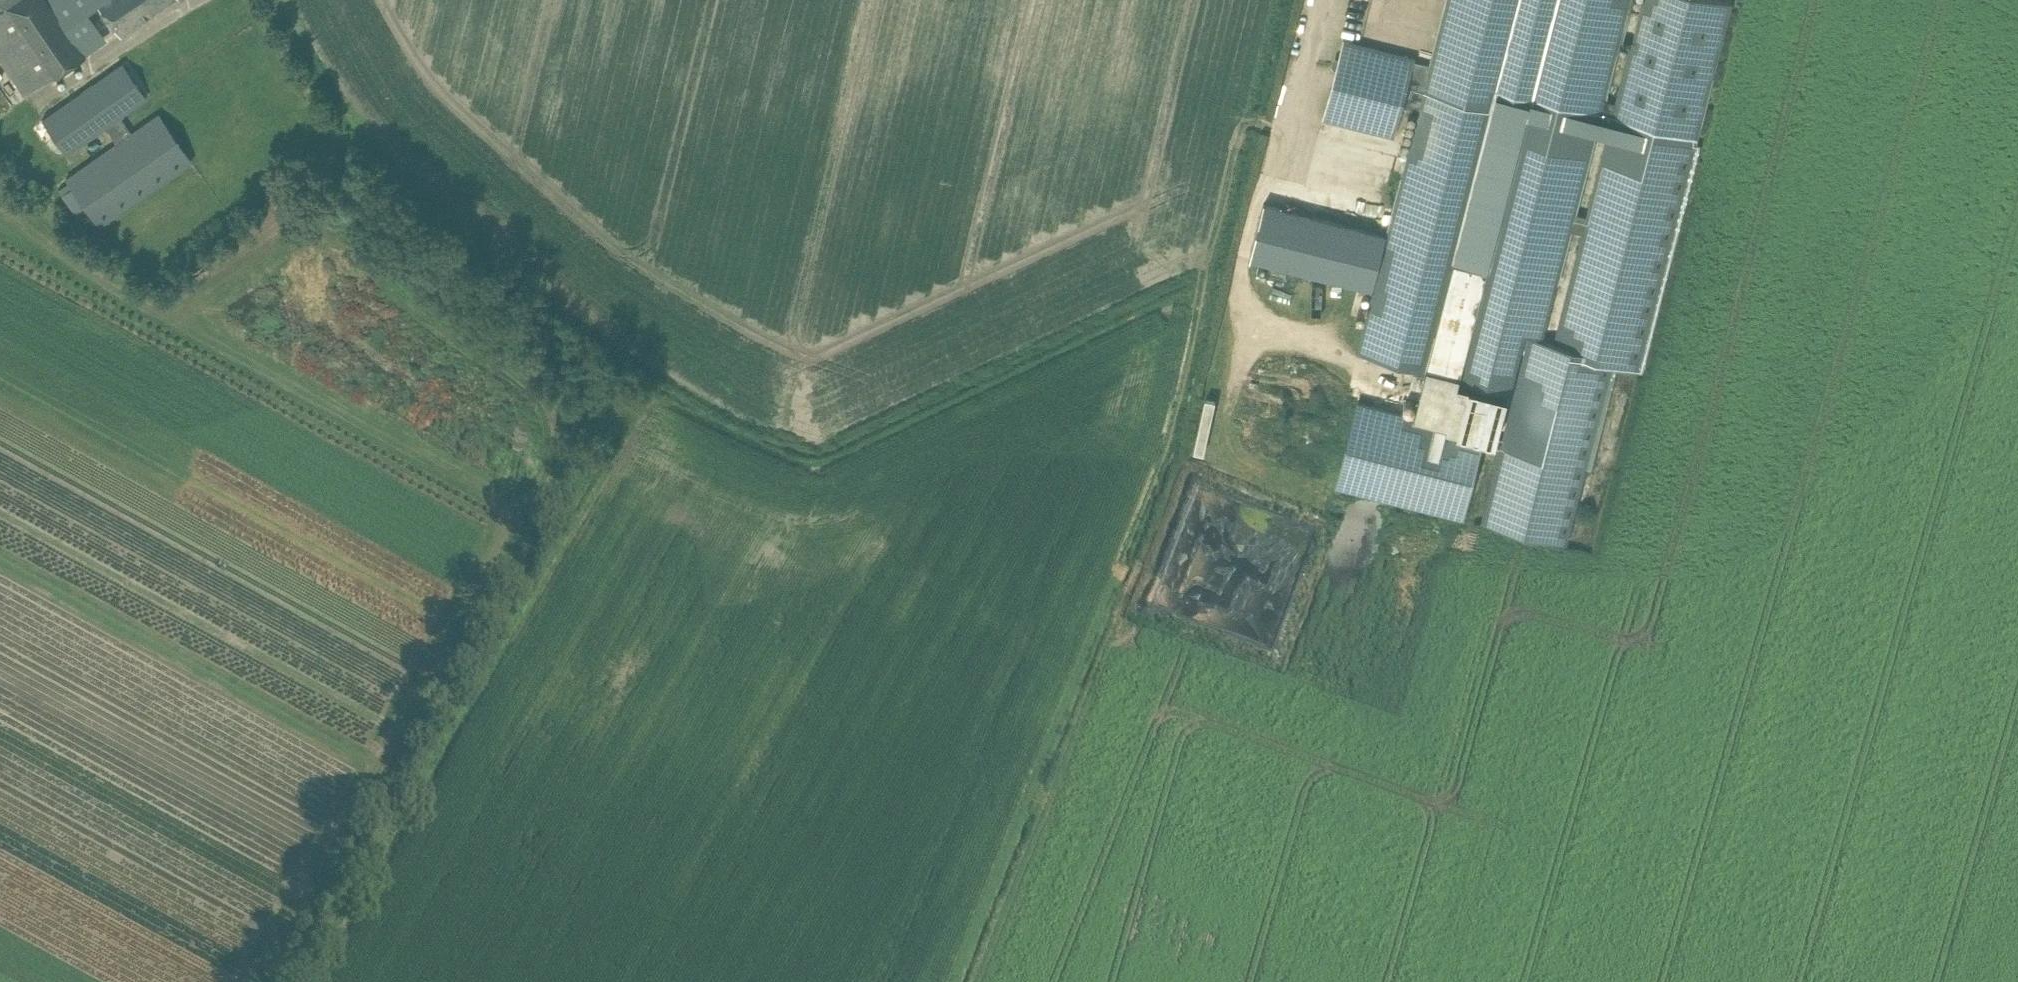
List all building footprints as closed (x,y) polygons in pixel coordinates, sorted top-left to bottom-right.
[(26,97),(84,57),(85,59),(169,0),(0,0),(0,59),(26,97)] [(1324,116),(1343,121),(1394,135),(1397,125),(1403,104),(1420,109),(1421,109),(1386,233),(1373,288),(1375,289),(1358,353),(1427,371),(1429,365),(1446,369),(1535,0),(1448,0),(1431,65),(1415,60),(1363,46),(1344,41),(1324,116)] [(1335,486),(1464,519),(1484,442),(1502,447),(1483,522),(1569,544),(1616,365),(1643,372),(1702,143),(1698,142),(1718,65),(1733,3),(1721,0),(1643,0),(1633,43),(1618,101),(1610,129),(1588,215),(1585,232),(1556,342),(1544,339),(1531,336),(1507,429),(1505,438),(1500,437),(1495,435),(1416,415),(1357,400),(1335,486)] [(1416,415),(1495,435),(1500,437),(1512,391),(1526,334),(1531,336),(1544,339),(1557,286),(1572,228),(1585,232),(1588,215),(1577,212),(1599,126),(1610,129),(1618,101),(1607,98),(1632,0),(1535,0),(1446,369),(1429,365),(1427,371),(1426,375),(1423,388),(1416,415)] [(42,119),(67,153),(106,126),(117,142),(67,177),(73,186),(62,193),(77,214),(87,206),(100,225),(192,161),(158,113),(132,132),(120,115),(147,97),(123,62),(42,119)] [(1329,155),(1327,166),(1375,174),(1377,164),(1329,155)] [(1265,202),(1251,257),(1273,262),(1334,278),(1373,288),(1386,233),(1349,223),(1287,207),(1265,202)] [(1192,435),(1208,436),(1213,382),(1197,381),(1192,435)]
